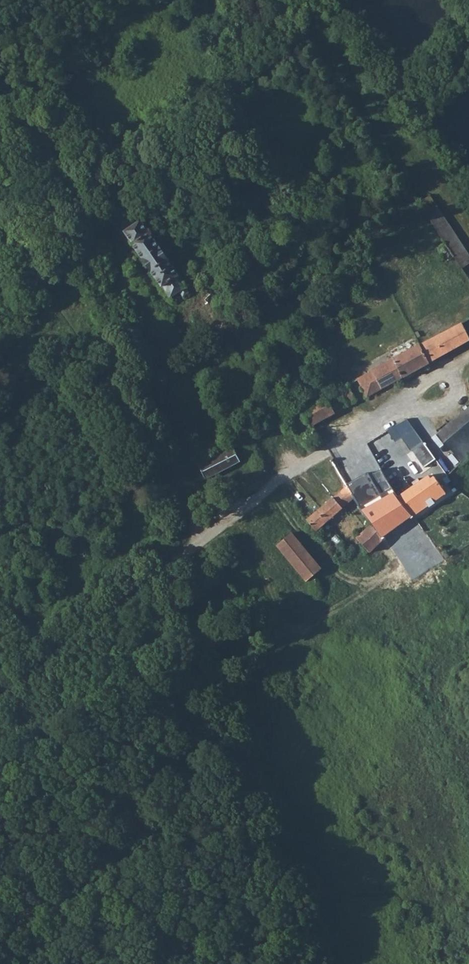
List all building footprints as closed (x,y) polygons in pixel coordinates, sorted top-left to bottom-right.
[(419,202),(434,225),(445,243),(452,254),(464,246),(430,195),(419,202)] [(126,236),(131,242),(170,299),(172,298),(174,301),(178,299),(175,295),(179,292),(183,297),(189,293),(186,288),(187,288),(142,221),(143,220),(133,205),(113,219),(123,234),(125,233),(126,236)] [(445,243),(436,248),(445,263),(454,257),(452,254),(445,243)] [(454,257),(462,269),(468,264),(468,255),(464,246),(452,254),(454,257)] [(428,362),(468,341),(468,338),(462,323),(444,333),(420,345),(428,362)] [(394,359),(402,377),(429,363),(428,362),(420,345),(394,358),(394,359)] [(394,359),(372,370),(358,378),(368,395),(382,388),(402,377),(394,359)] [(285,419),(290,427),(305,419),(311,427),(343,410),(339,402),(344,400),(349,406),(357,402),(348,384),(285,419)] [(462,463),(468,457),(468,407),(438,433),(462,463)] [(394,426),(412,451),(424,443),(407,419),(394,426)] [(424,468),(436,459),(424,443),(412,451),(424,468)] [(199,464),(199,465),(206,479),(209,478),(240,462),(233,448),(199,464)] [(347,486),(354,499),(359,507),(360,509),(367,517),(383,539),(413,518),(400,501),(398,497),(393,490),(389,484),(385,477),(381,479),(375,469),(347,486)] [(404,493),(398,497),(400,501),(413,518),(446,494),(439,485),(439,484),(433,477),(430,479),(428,476),(421,480),(424,484),(422,485),(417,479),(412,483),(416,489),(414,491),(411,487),(406,491),(408,494),(406,496),(404,493)] [(306,520),(316,531),(349,503),(354,499),(347,486),(306,520)] [(349,503),(354,510),(359,507),(354,499),(349,503)] [(356,538),(369,553),(384,540),(383,539),(367,517),(362,521),(367,528),(356,538)] [(276,547),(311,589),(318,584),(312,577),(322,569),(292,532),(276,547)] [(349,544),(362,559),(369,553),(356,538),(349,544)]
